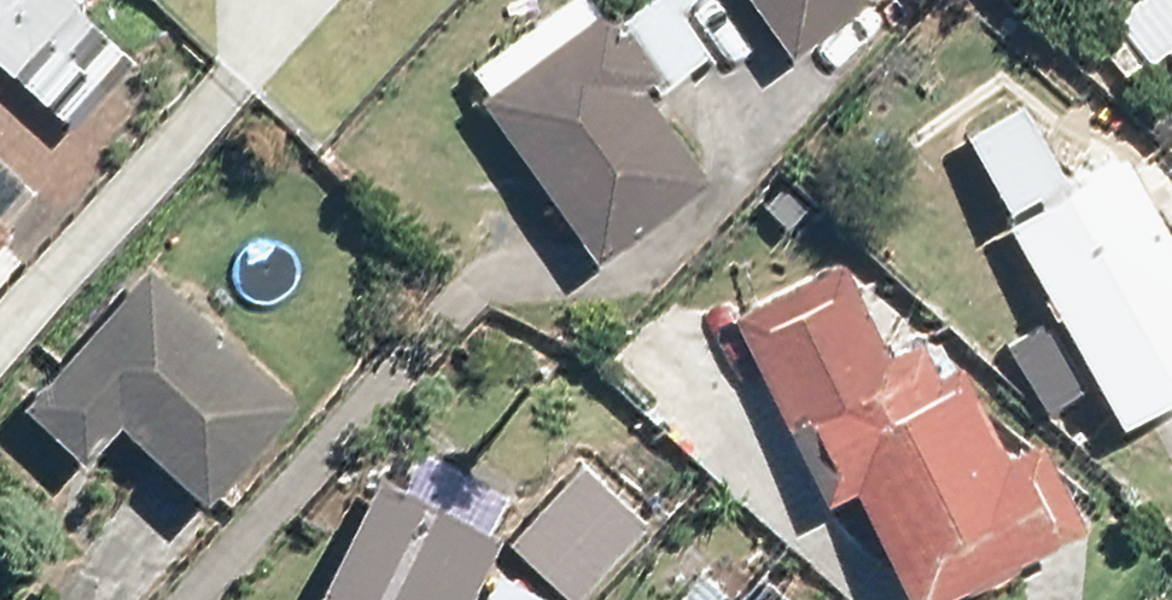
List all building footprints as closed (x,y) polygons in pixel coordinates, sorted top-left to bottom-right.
[(77,0),(0,0),(0,76),(5,81),(77,0)] [(781,60),(866,0),(738,0),(781,60)] [(656,73),(605,4),(467,104),(584,267),(702,183),(635,89),(656,73)] [(1155,55),(1171,77),(1171,41),(1155,55)] [(998,229),(1110,433),(1171,399),(1171,264),(1117,164),(998,229)] [(932,377),(914,340),(882,356),(833,261),(724,318),(815,511),(845,496),(893,599),(939,599),(1070,536),(1026,446),(995,462),(949,369),(932,377)] [(106,433),(192,512),(289,407),(139,267),(11,408),(76,466),(106,433)] [(502,543),(557,599),(578,599),(642,527),(581,468),(502,543)] [(375,475),(306,599),(462,599),(491,542),(375,475)]
